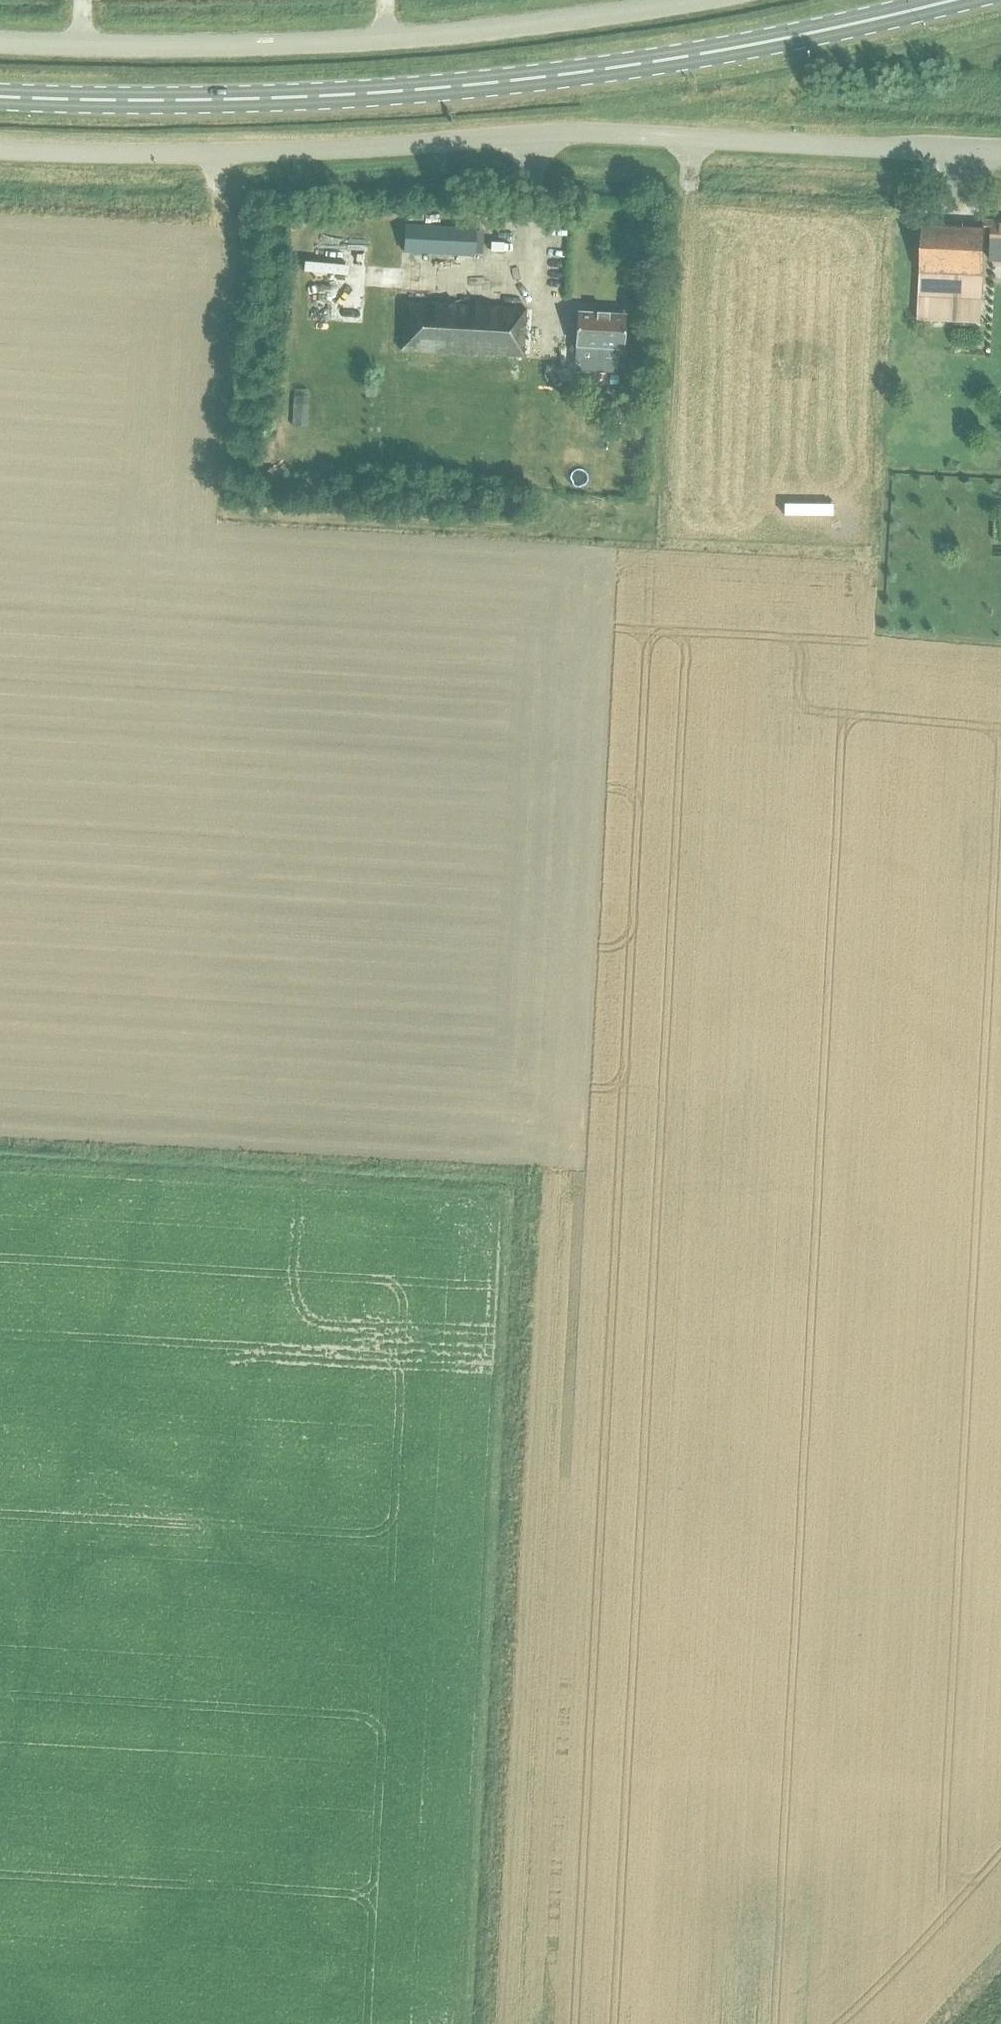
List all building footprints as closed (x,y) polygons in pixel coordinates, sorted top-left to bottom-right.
[(991,261),(1000,261),(1000,224),(993,223),(991,261)] [(474,256),(476,229),(404,225),(403,252),(474,256)] [(921,272),(918,320),(964,322),(966,297),(982,299),(983,277),(985,228),(979,228),(925,225),(923,225),(921,272)] [(420,266),(419,292),(476,294),(477,268),(420,266)] [(400,350),(525,357),(527,307),(404,301),(400,350)] [(577,311),(574,366),(623,369),(626,314),(577,311)]
